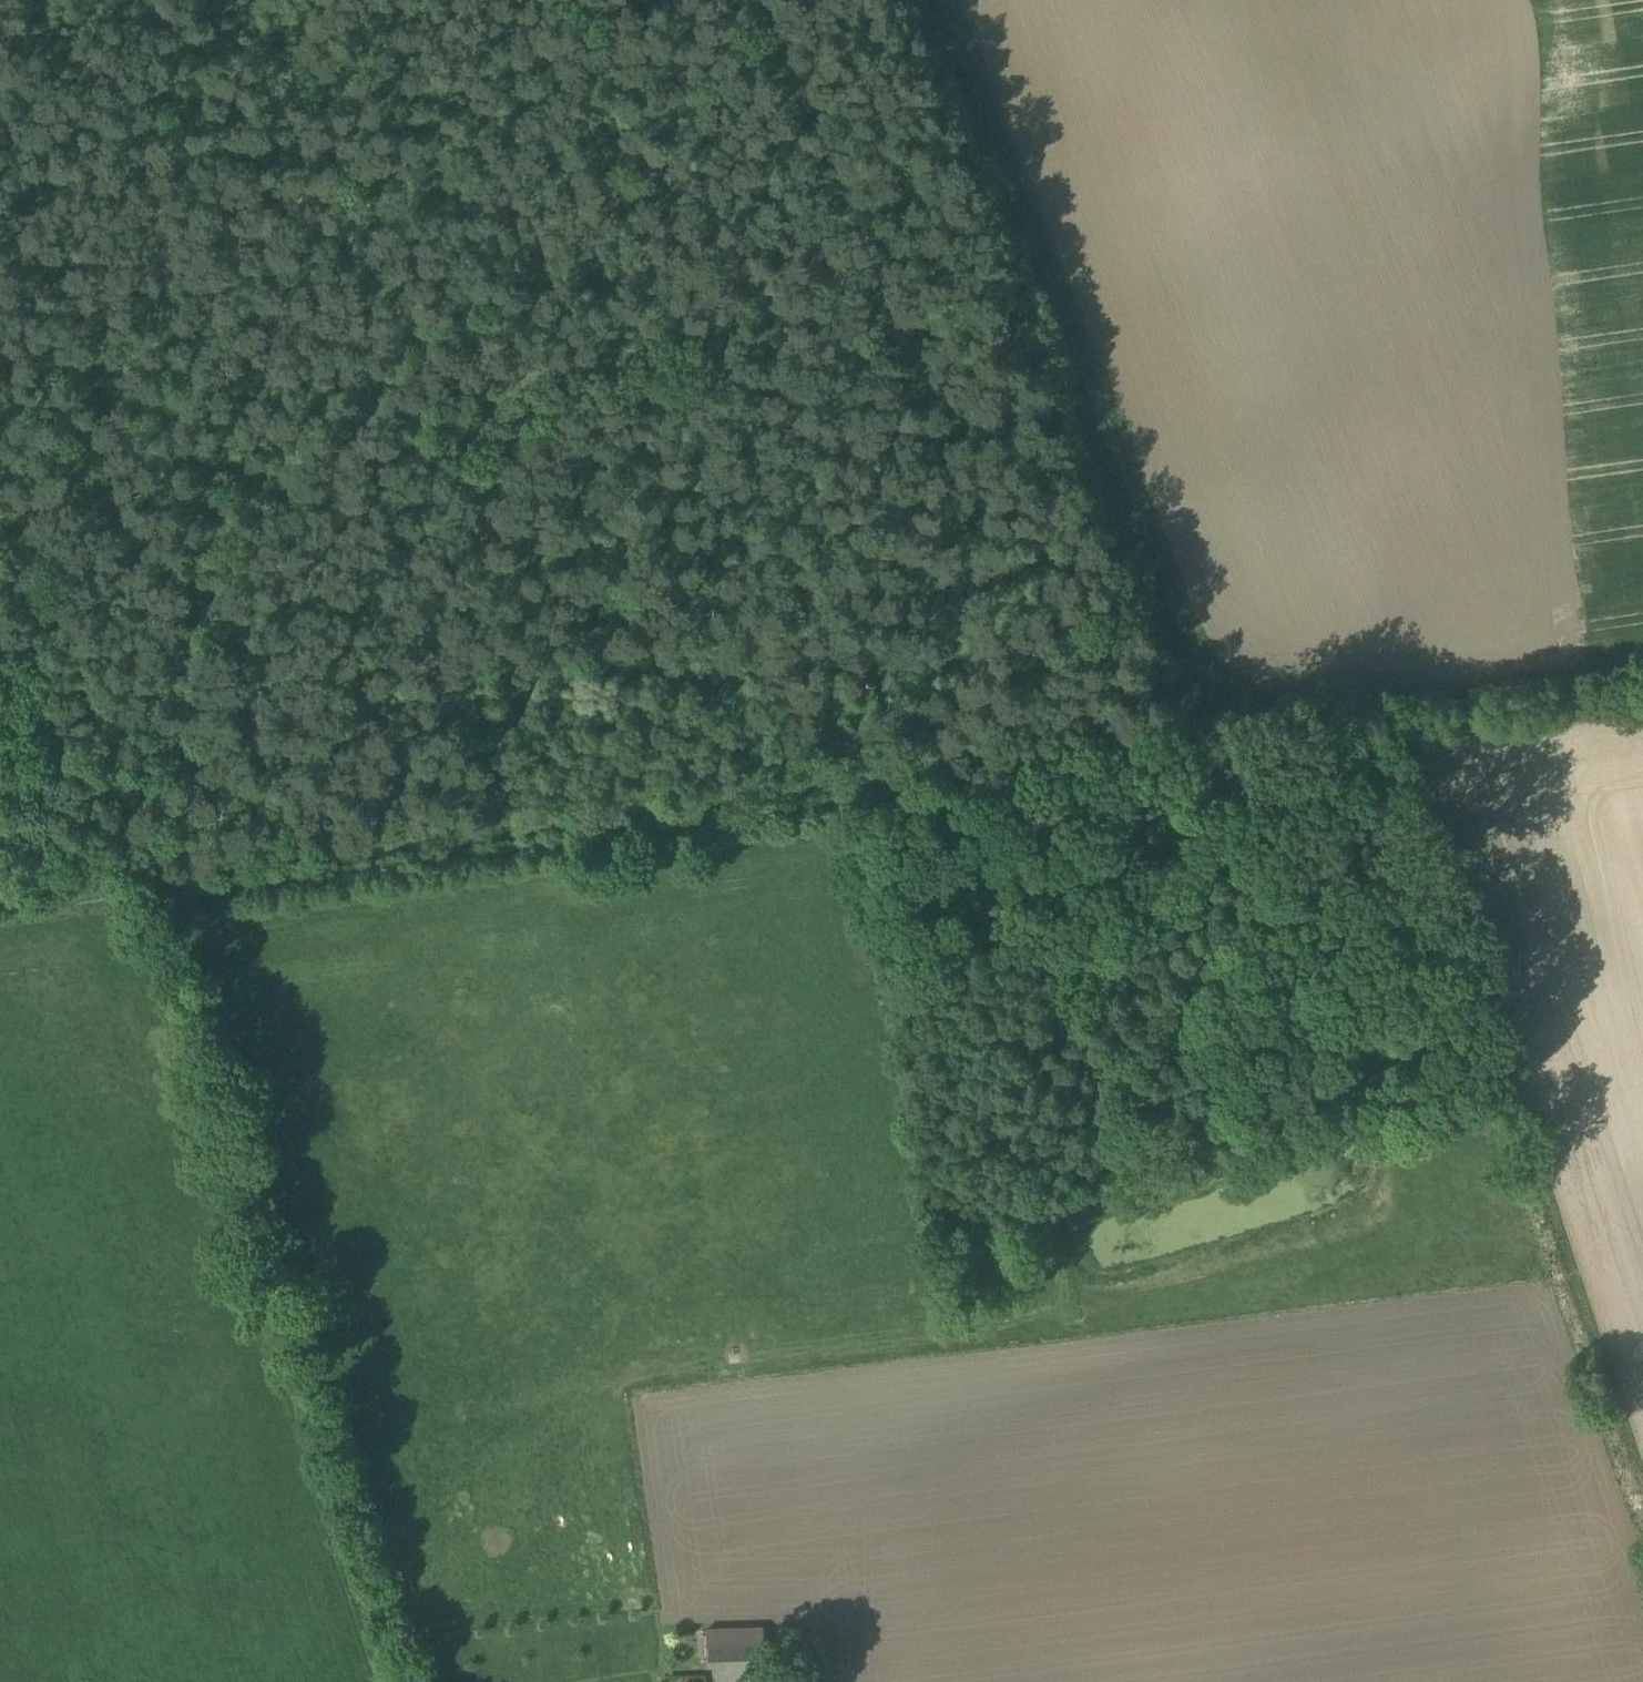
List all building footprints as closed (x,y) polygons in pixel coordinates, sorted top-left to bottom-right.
[(761,1626),(706,1629),(708,1665),(763,1662),(761,1626)]
